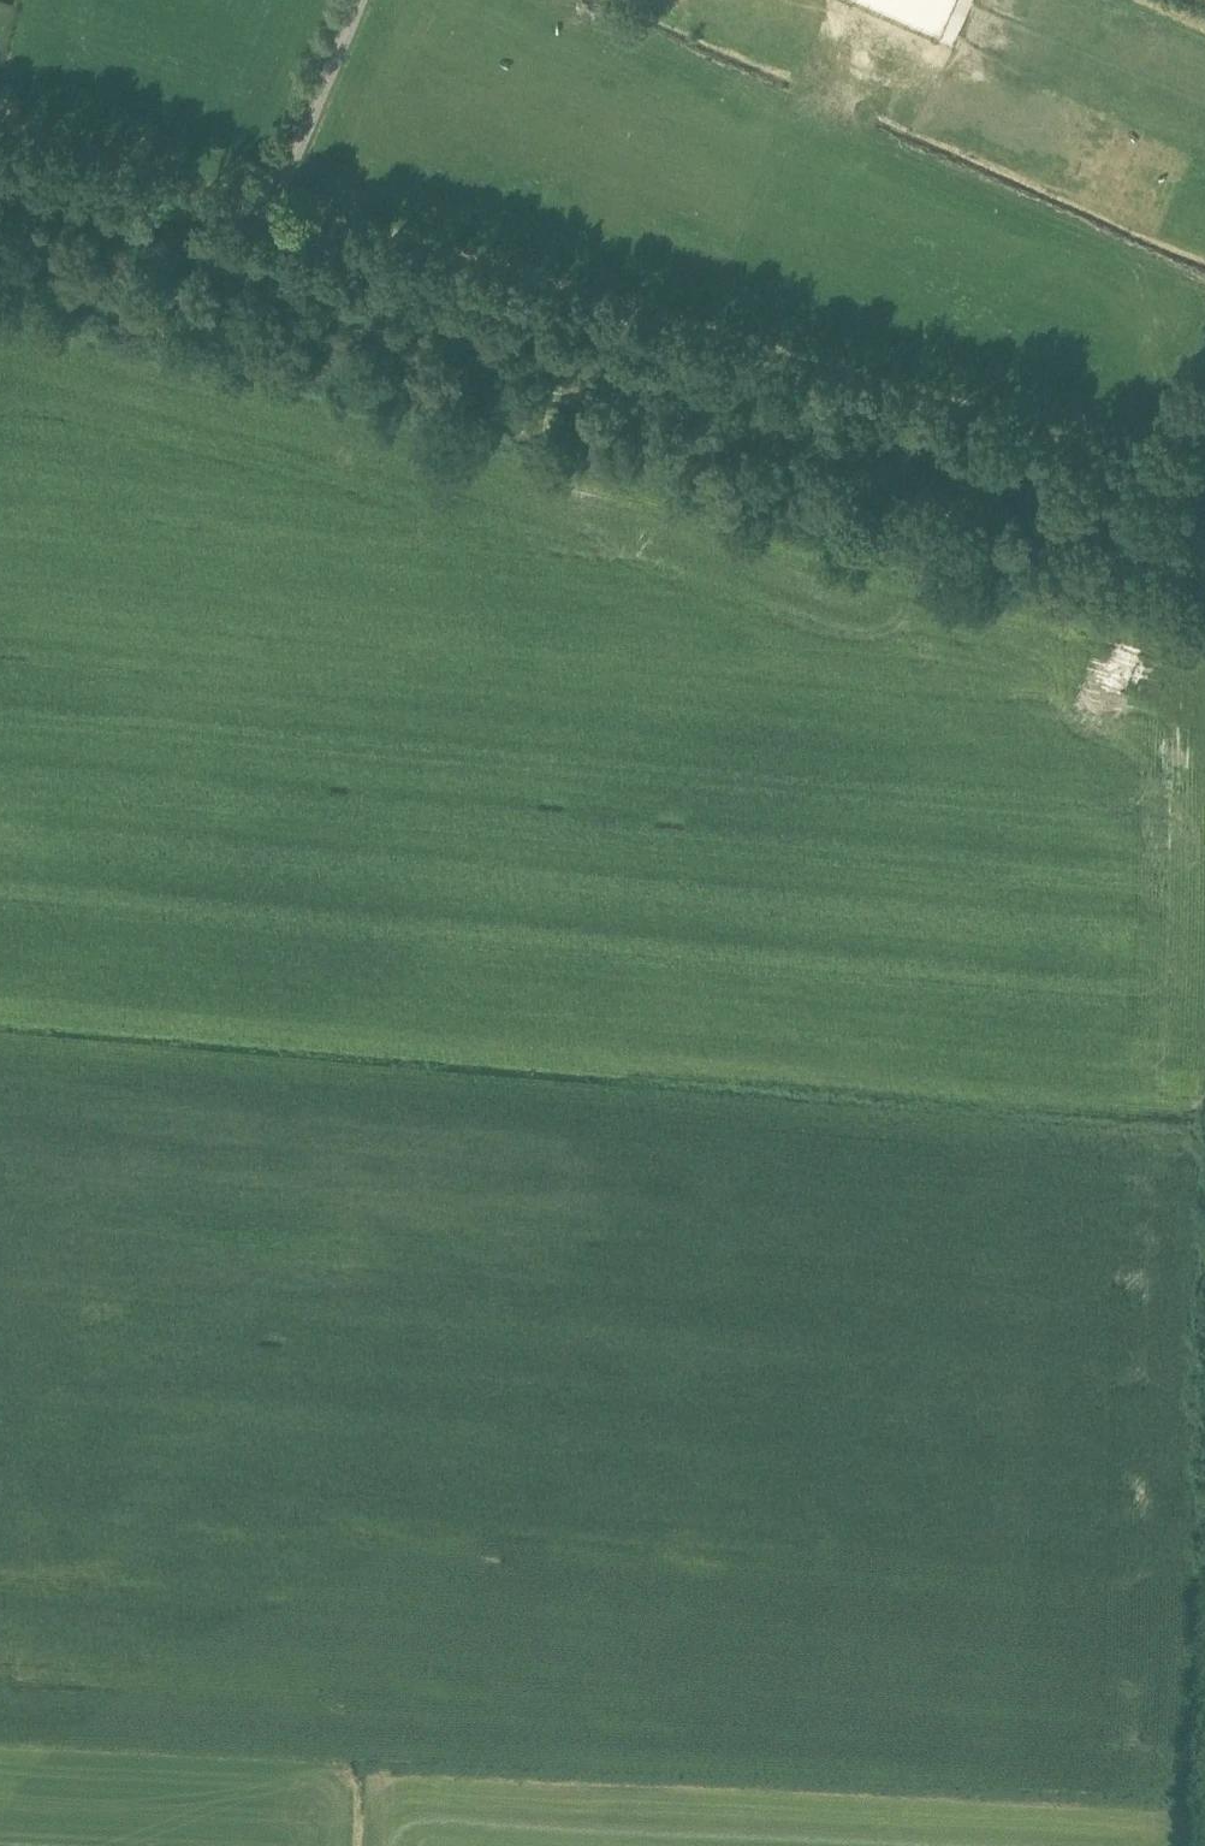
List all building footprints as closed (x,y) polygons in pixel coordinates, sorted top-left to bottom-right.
[(535,425),(543,416),(544,411),(521,403),(519,409),(521,420),(535,425)]
